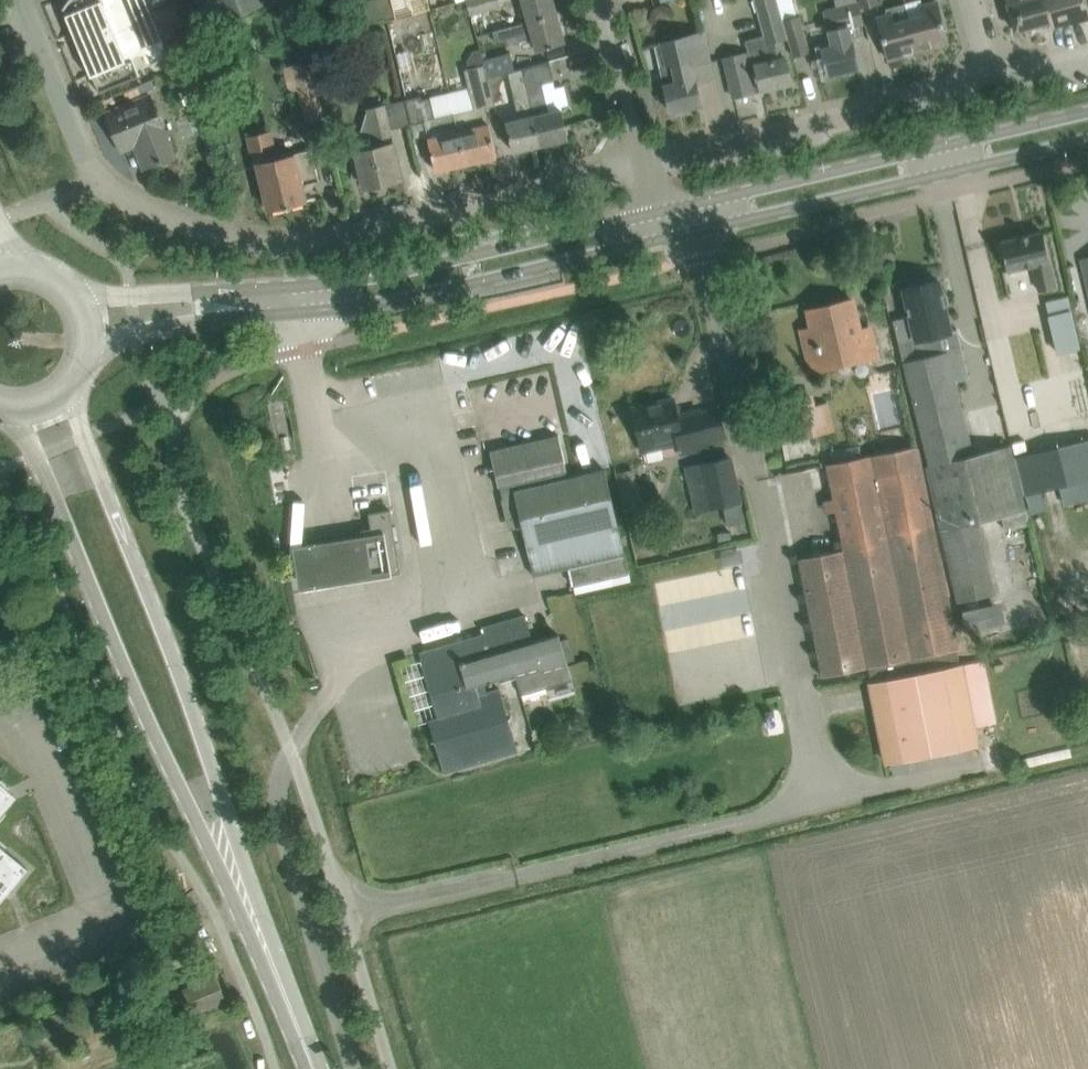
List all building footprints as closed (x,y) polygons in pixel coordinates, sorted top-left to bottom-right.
[(146,0),(69,0),(66,3),(63,8),(91,76),(92,75),(99,91),(139,75),(131,55),(142,50),(148,63),(168,55),(146,0)] [(220,7),(223,7),(225,13),(223,14),(226,20),(261,6),(258,0),(217,0),(220,7)] [(394,20),(401,18),(461,0),(390,0),(394,20)] [(470,16),(500,8),(497,0),(464,0),(470,16)] [(529,21),(558,13),(554,0),(523,0),(529,21)] [(751,40),(763,89),(792,83),(786,56),(785,56),(782,42),(788,40),(789,40),(783,20),(777,0),(753,0),(763,38),(751,40)] [(1016,31),(1050,21),(1051,27),(1052,27),(1044,0),(1007,0),(1016,31)] [(1052,27),(1087,17),(1087,0),(1044,0),(1052,27)] [(925,14),(910,18),(919,51),(949,43),(937,1),(923,5),(925,14)] [(825,10),(830,31),(833,45),(822,48),(823,53),(828,74),(859,67),(854,46),(853,40),(852,40),(849,27),(863,23),(858,2),(825,10)] [(510,27),(493,31),(497,43),(507,39),(508,44),(533,37),(537,50),(545,48),(566,42),(558,13),(529,21),(511,27),(510,27)] [(919,51),(910,18),(895,22),(892,13),(878,17),(883,38),(889,59),(919,51)] [(281,16),(287,39),(295,37),(290,14),(281,16)] [(507,14),(490,19),(490,20),(493,31),(510,27),(507,14)] [(799,15),(783,20),(789,40),(788,40),(793,56),(809,51),(799,15)] [(184,23),(176,26),(180,36),(188,32),(184,23)] [(660,66),(665,85),(677,82),(674,67),(691,63),(710,59),(704,32),(662,42),(667,64),(660,66)] [(180,39),(165,45),(168,55),(174,70),(190,64),(180,39)] [(763,89),(751,40),(745,42),(748,51),(724,57),(733,96),(753,92),(753,90),(761,88),(761,90),(763,89)] [(473,50),(466,61),(468,69),(485,65),(484,60),(481,48),(473,50)] [(484,60),(485,65),(488,78),(489,77),(508,73),(508,72),(514,70),(510,54),(484,60)] [(288,91),(299,89),(306,124),(323,120),(311,61),(283,67),(288,91)] [(554,88),(553,81),(554,81),(549,62),(523,68),(535,115),(541,145),(569,139),(562,109),(561,106),(568,104),(564,86),(554,88)] [(677,82),(665,85),(671,111),(674,110),(677,113),(685,111),(686,107),(701,104),(695,77),(691,63),(674,67),(677,82)] [(474,108),(455,112),(459,131),(467,163),(497,156),(489,124),(485,108),(495,105),(489,77),(488,78),(485,65),(468,69),(465,70),(474,108)] [(523,68),(514,70),(508,72),(508,73),(509,72),(520,118),(507,121),(514,151),(541,145),(535,115),(523,68)] [(150,94),(126,104),(106,112),(122,151),(135,145),(144,167),(175,155),(166,134),(150,94)] [(421,96),(405,100),(411,124),(424,121),(436,170),(467,163),(459,131),(455,112),(435,117),(430,97),(422,99),(421,96)] [(376,147),(352,153),(357,175),(362,173),(366,187),(401,178),(396,157),(387,121),(371,125),(376,147)] [(248,136),(254,163),(259,183),(262,183),(269,210),(306,201),(302,183),(319,179),(312,149),(279,157),(273,130),(248,136)] [(999,243),(1002,257),(1005,257),(1009,272),(1035,266),(1041,292),(1057,288),(1044,232),(999,243)] [(1080,263),(1068,266),(1073,286),(1085,283),(1080,263)] [(903,363),(929,465),(924,466),(957,603),(995,594),(978,521),(1001,516),(1005,530),(1029,523),(1012,446),(974,456),(948,351),(934,355),(930,337),(951,332),(944,305),(948,304),(945,293),(942,294),(938,280),(903,289),(910,317),(892,321),(903,363)] [(1046,303),(1057,354),(1079,349),(1068,298),(1046,303)] [(857,331),(855,321),(850,300),(830,305),(831,311),(813,315),(815,327),(803,330),(808,353),(821,349),(824,361),(861,352),(863,358),(878,354),(872,327),(857,331)] [(777,401),(786,441),(815,434),(806,394),(777,401)] [(634,407),(639,428),(643,445),(681,436),(685,452),(708,446),(699,410),(678,415),(674,398),(634,407)] [(534,576),(570,567),(574,585),(628,573),(624,554),(604,469),(567,477),(557,434),(489,451),(498,486),(502,485),(512,527),(522,524),(534,576)] [(1087,497),(1087,439),(1083,440),(1016,455),(1030,510),(1047,506),(1043,490),(1059,486),(1063,502),(1087,497)] [(844,550),(820,554),(799,559),(821,672),(822,675),(843,671),(868,666),(872,683),(870,683),(886,761),(977,743),(962,665),(960,665),(957,648),(958,648),(918,446),(827,464),(844,550)] [(730,457),(701,463),(711,507),(723,504),(740,500),(730,457)] [(619,473),(627,511),(641,508),(633,470),(619,473)] [(740,500),(723,504),(728,525),(745,521),(740,500)] [(385,571),(385,574),(400,572),(390,509),(368,512),(371,528),(361,529),(362,534),(368,574),(385,571)] [(368,574),(362,534),(293,545),(298,585),(368,574)] [(980,607),(984,625),(1011,620),(1008,602),(980,607)] [(525,615),(500,622),(516,676),(515,676),(518,686),(521,694),(572,679),(566,661),(559,634),(533,642),(525,615)] [(516,676),(500,622),(484,627),(485,633),(419,653),(424,668),(428,667),(443,716),(429,721),(444,771),(517,749),(499,688),(486,692),(483,681),(498,677),(499,681),(515,676),(516,676)] [(48,682),(39,686),(43,695),(52,692),(48,682)] [(524,722),(511,726),(517,743),(529,740),(524,722)] [(27,868),(0,846),(0,902),(27,868)] [(216,971),(195,979),(182,984),(189,1000),(163,1010),(168,1022),(227,999),(216,971)]
